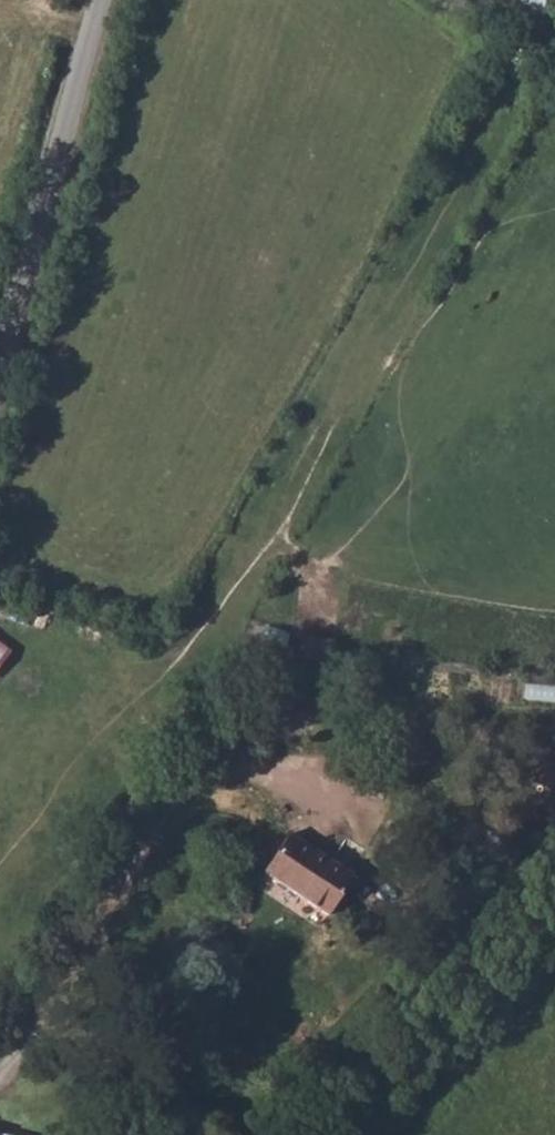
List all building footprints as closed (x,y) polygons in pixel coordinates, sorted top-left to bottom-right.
[(0,642),(0,683),(19,657),(0,642)] [(359,867),(287,833),(267,873),(286,882),(276,903),(305,916),(315,894),(340,906),(359,867)]
